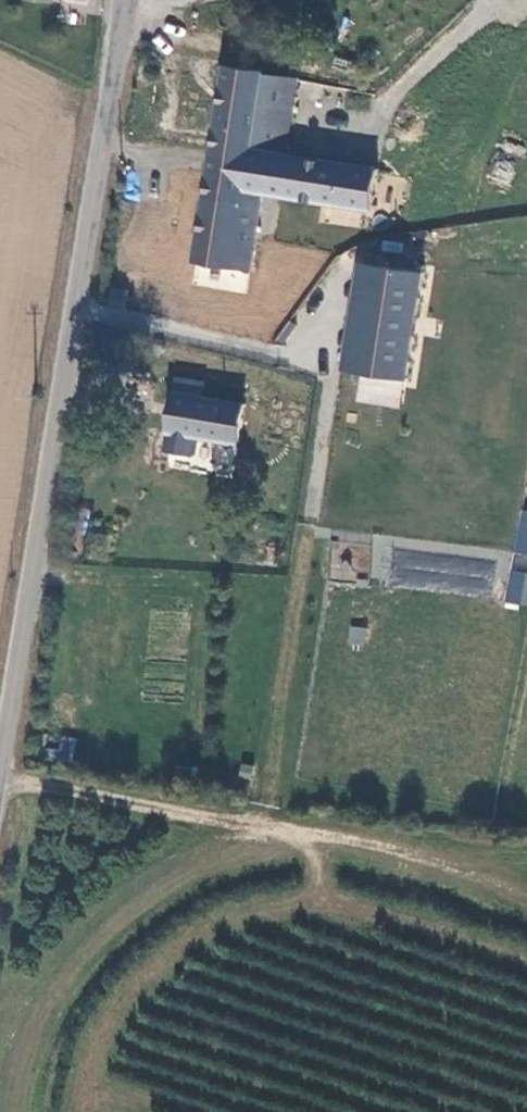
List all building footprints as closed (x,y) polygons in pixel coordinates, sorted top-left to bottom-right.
[(226,56),(192,271),(230,278),(232,261),(252,261),(262,198),(248,196),(250,182),(264,184),(373,200),(379,158),(286,144),(297,68),(226,56)] [(262,198),(264,184),(250,182),(248,196),(262,198)] [(342,362),(364,365),(379,256),(359,251),(342,362)] [(407,372),(413,330),(424,263),(379,256),(364,365),(407,372)] [(438,333),(413,330),(407,372),(433,375),(438,333)] [(174,387),(169,425),(196,429),(243,436),(249,396),(206,390),(208,375),(181,370),(178,387),(174,387)] [(192,449),(196,429),(169,425),(165,446),(192,449)] [(512,549),(526,553),(526,510),(521,509),(512,549)] [(449,559),(394,552),(391,581),(446,588),(449,559)] [(492,584),(493,561),(461,560),(459,582),(492,584)] [(526,605),(526,572),(509,570),(505,603),(526,605)] [(365,647),(368,629),(349,625),(346,643),(365,647)]
